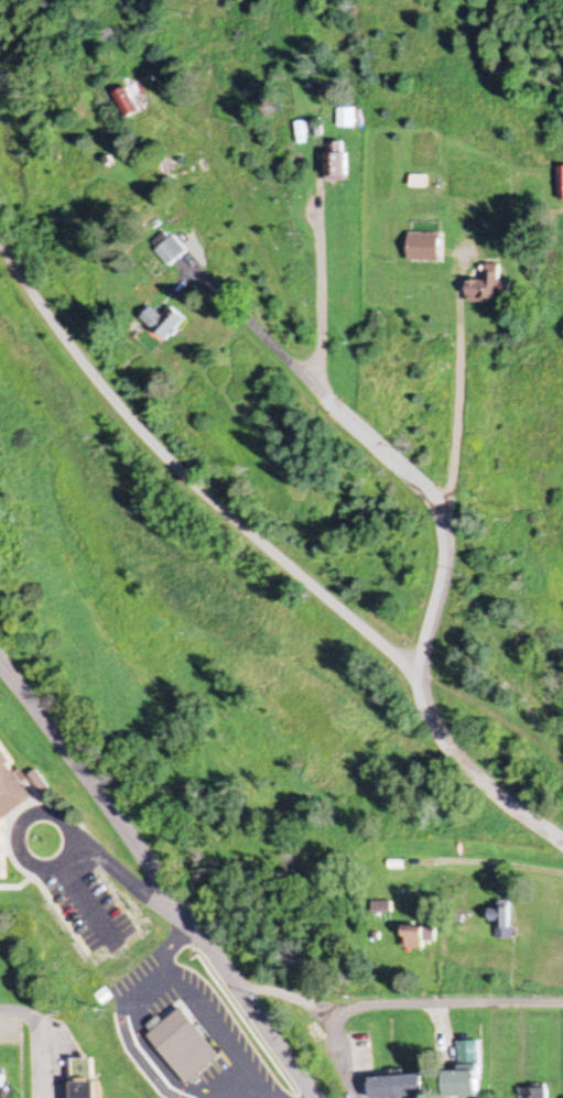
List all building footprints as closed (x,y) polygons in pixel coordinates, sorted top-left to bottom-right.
[(126,122),(147,112),(134,86),(114,96),(126,122)] [(337,110),(337,129),(354,129),(354,110),(337,110)] [(324,143),(324,182),(345,182),(345,143),(324,143)] [(165,184),(184,176),(176,158),(157,166),(165,184)] [(151,244),(171,265),(186,251),(166,230),(151,244)] [(442,263),(442,234),(409,234),(409,263),(442,263)] [(500,265),(486,265),(486,281),(469,281),(469,303),(513,302),(512,282),(501,282),(500,265)] [(165,340),(186,320),(171,304),(150,324),(165,340)] [(4,881),(4,821),(36,800),(16,768),(16,764),(0,740),(0,881),(4,881)] [(391,894),(372,894),(372,914),(391,914),(391,894)] [(511,939),(511,908),(492,908),(492,939),(511,939)] [(427,943),(435,943),(436,930),(405,927),(403,949),(426,951),(427,943)] [(185,1085),(222,1058),(185,1008),(164,1023),(160,1018),(144,1029),(185,1085)] [(481,1042),(459,1042),(459,1074),(446,1074),(446,1097),(481,1097),(481,1042)] [(98,1059),(74,1059),(74,1097),(98,1097),(98,1059)] [(429,1077),(374,1078),(375,1097),(429,1097),(429,1077)] [(523,1090),(523,1097),(549,1097),(549,1089),(523,1090)]
